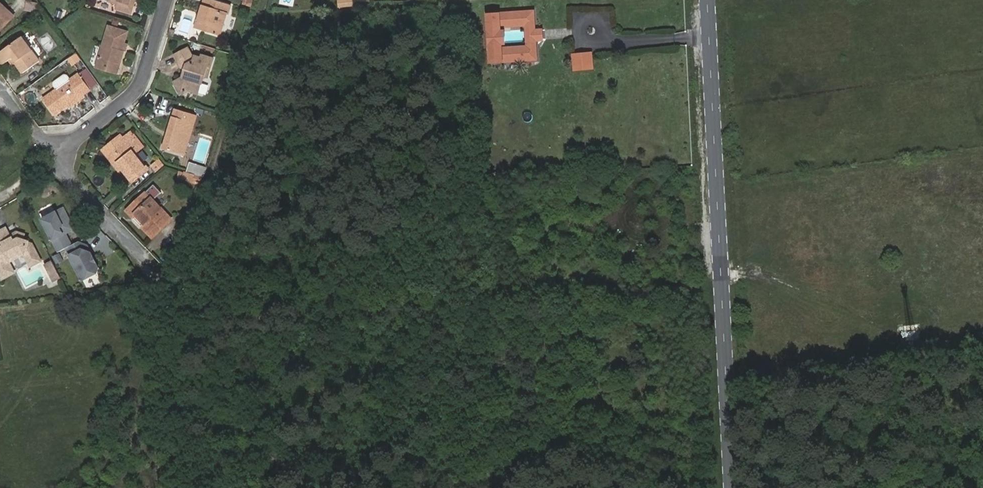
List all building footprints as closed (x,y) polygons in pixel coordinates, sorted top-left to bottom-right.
[(109,1),(118,4),(116,9),(131,13),(134,5),(131,4),(132,0),(110,0),(109,1)] [(201,30),(215,34),(217,27),(222,28),(227,14),(230,14),(232,5),(215,0),(210,0),(208,8),(203,6),(199,21),(203,22),(201,30)] [(29,1),(26,10),(34,12),(37,4),(29,1)] [(533,10),(489,13),(492,60),(537,57),(535,38),(535,29),(533,10)] [(124,52),(122,51),(124,42),(128,32),(109,26),(97,67),(118,73),(124,52)] [(542,28),(535,29),(535,38),(543,38),(542,28)] [(22,37),(1,52),(8,62),(14,58),(17,63),(15,64),(23,74),(40,61),(22,37)] [(201,83),(202,83),(204,76),(208,77),(213,59),(203,56),(202,58),(192,55),(188,48),(175,55),(181,67),(186,68),(183,78),(174,82),(181,95),(188,90),(198,93),(201,83)] [(594,52),(573,54),(574,72),(596,69),(594,52)] [(76,55),(69,60),(73,65),(80,60),(76,55)] [(54,115),(83,95),(91,90),(79,74),(43,99),(54,115)] [(176,109),(164,149),(184,155),(197,115),(176,109)] [(149,170),(136,153),(143,147),(131,132),(123,138),(127,143),(120,149),(114,142),(103,150),(120,171),(123,169),(133,182),(149,170)] [(164,165),(160,159),(152,166),(157,172),(164,165)] [(185,172),(182,179),(199,185),(202,177),(185,172)] [(154,185),(146,192),(153,200),(161,192),(154,185)] [(153,200),(146,192),(127,211),(135,219),(137,216),(145,224),(142,227),(153,238),(172,219),(153,200)] [(63,209),(42,220),(59,253),(66,249),(83,281),(97,274),(99,268),(89,249),(82,250),(78,243),(72,246),(66,234),(74,230),(63,209)] [(135,219),(142,227),(145,224),(137,216),(135,219)] [(0,229),(0,238),(1,241),(14,235),(12,232),(8,235),(4,227),(0,229)] [(14,235),(1,241),(0,238),(0,263),(1,260),(6,262),(8,258),(17,253),(21,254),(28,266),(38,261),(29,244),(25,242),(25,241),(20,239),(22,234),(15,231),(12,232),(14,235)] [(8,258),(6,262),(21,254),(17,253),(8,258)] [(12,273),(6,262),(1,260),(0,263),(0,279),(12,273)] [(55,261),(46,264),(51,282),(60,279),(55,261)]
